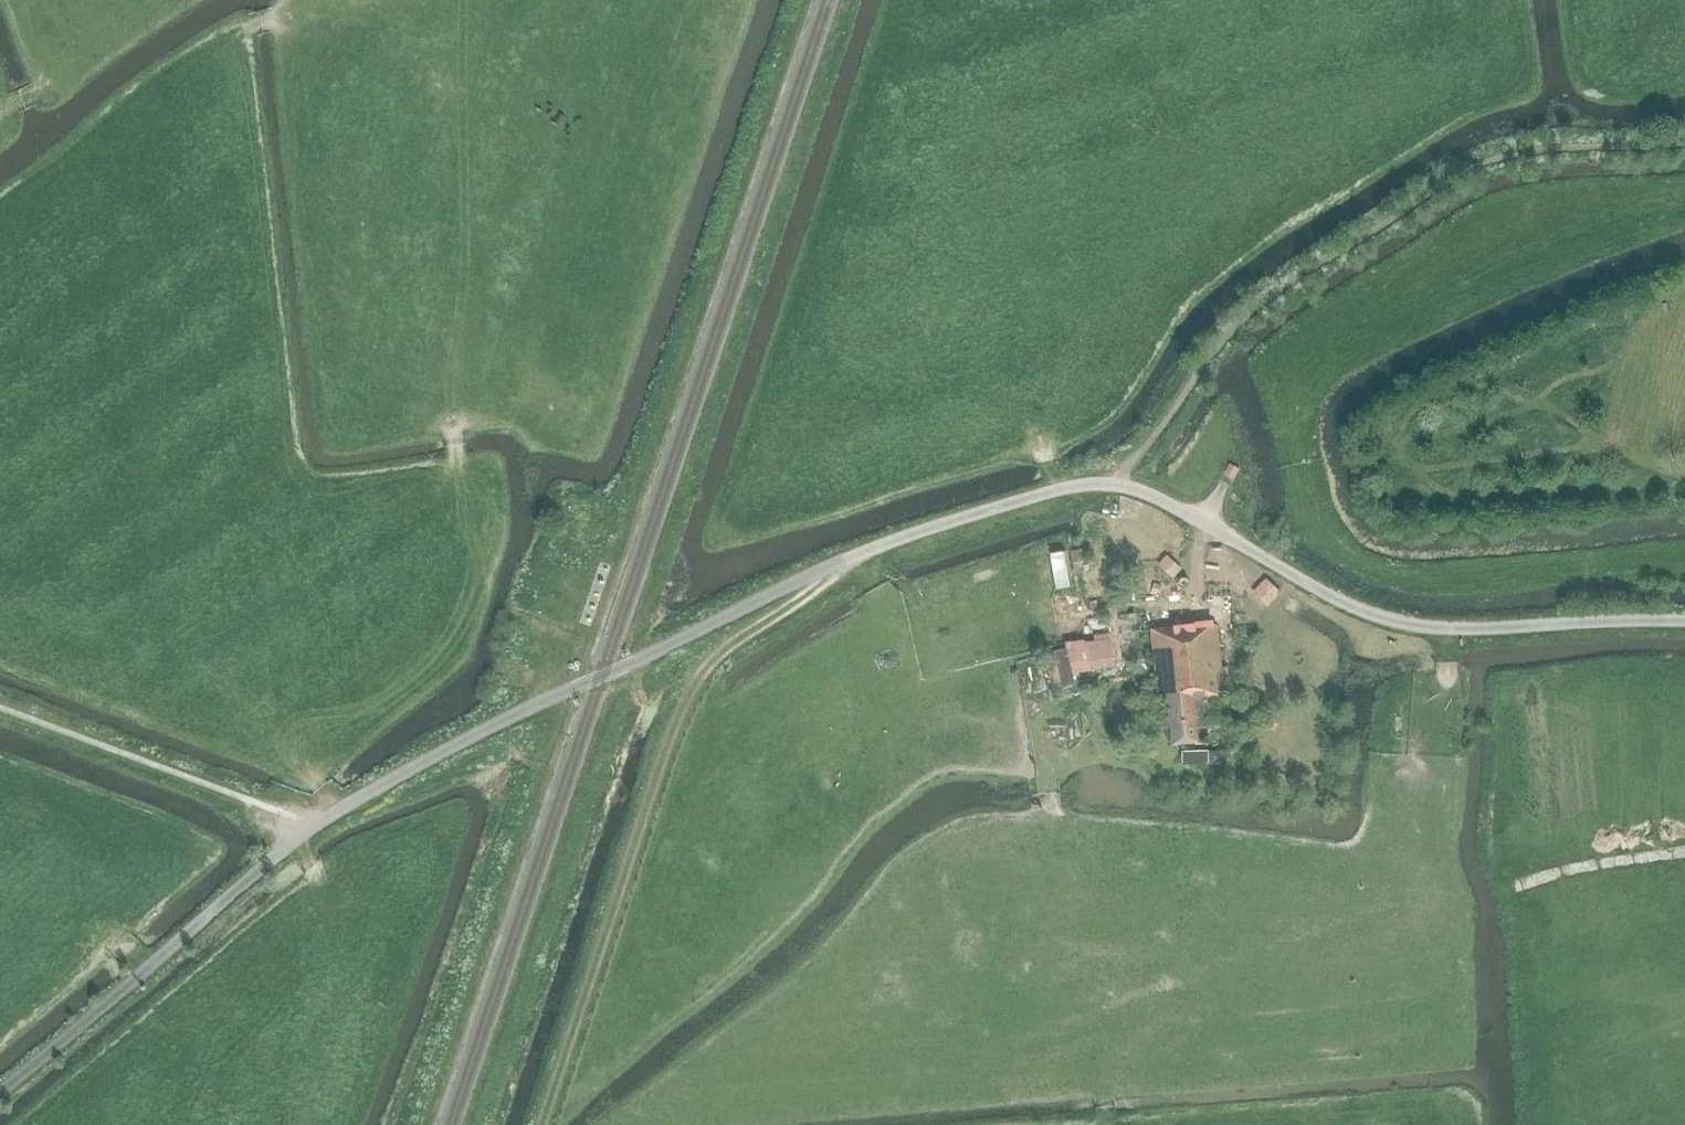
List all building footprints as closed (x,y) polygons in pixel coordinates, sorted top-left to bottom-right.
[(1059,592),(1073,590),(1067,555),(1053,557),(1059,592)] [(1269,579),(1255,594),(1269,608),(1283,593),(1269,579)] [(1154,630),(1160,701),(1177,699),(1181,747),(1200,746),(1199,731),(1213,730),(1211,700),(1227,699),(1221,625),(1154,630)] [(1061,685),(1074,682),(1071,672),(1066,648),(1052,651),(1054,660),(1046,662),(1054,697),(1063,695),(1061,685)]
